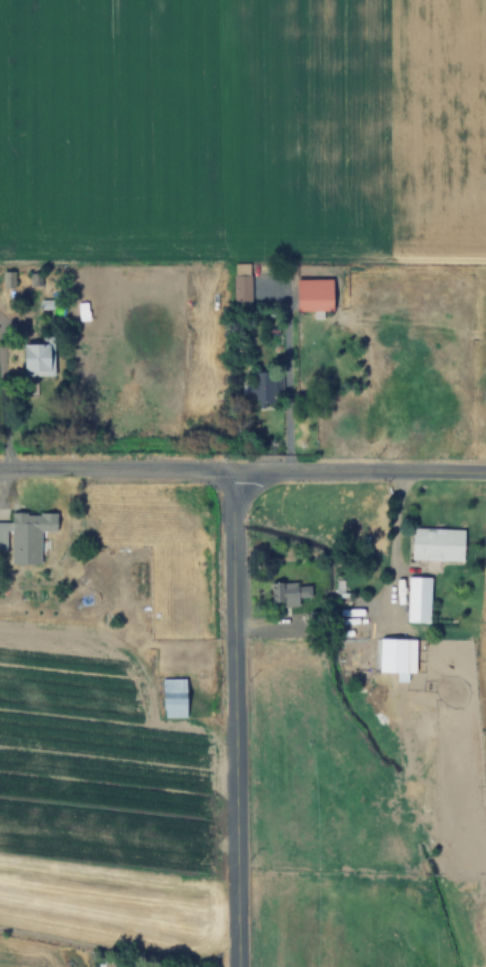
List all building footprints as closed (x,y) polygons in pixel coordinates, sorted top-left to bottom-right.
[(251,262),(233,262),(233,308),(251,308),(251,262)] [(3,272),(3,287),(13,287),(13,272),(3,272)] [(296,311),(332,311),(332,278),(296,278),(296,311)] [(22,343),(22,376),(54,376),(54,336),(41,336),(41,343),(22,343)] [(255,394),(255,405),(273,405),(273,371),(252,371),(252,394),(255,394)] [(41,530),(57,530),(57,511),(10,511),(10,520),(0,520),(0,550),(40,550),(41,530)] [(411,527),(411,560),(463,561),(464,528),(411,527)] [(430,627),(430,575),(407,575),(407,627),(430,627)] [(271,605),(312,604),(311,581),(271,582),(271,605)] [(406,638),(378,638),(378,673),(406,673),(406,638)] [(186,717),(186,677),(162,677),(162,717),(186,717)]
